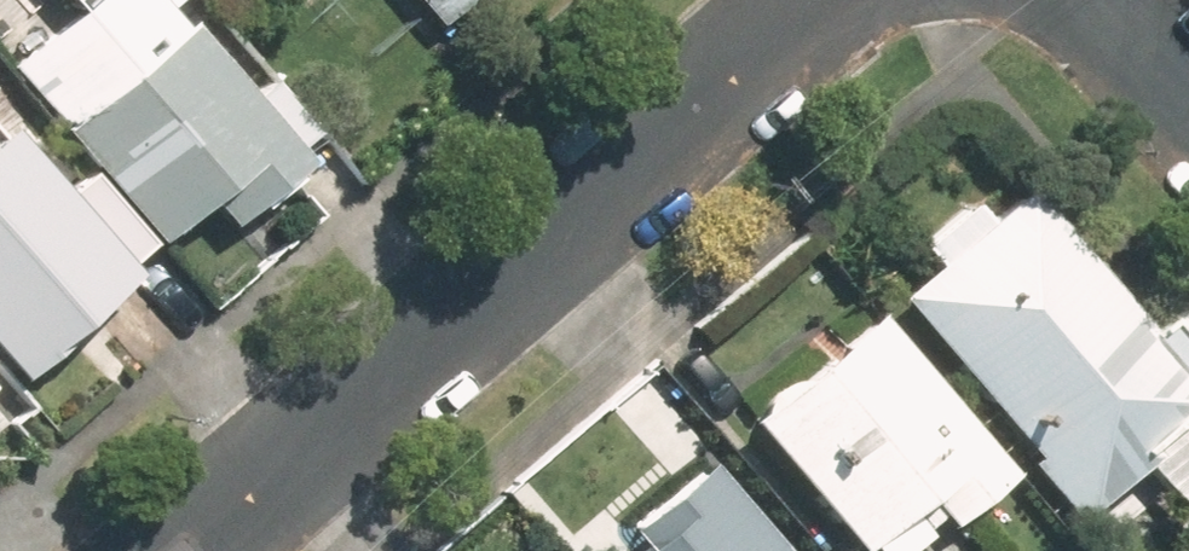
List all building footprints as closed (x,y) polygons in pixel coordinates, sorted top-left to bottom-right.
[(5,72),(54,128),(43,137),(142,251),(196,205),(218,231),(244,208),(252,217),(294,180),(151,14),(168,0),(48,0),(65,20),(5,72)] [(438,33),(475,0),(408,0),(438,33)] [(135,254),(71,178),(56,191),(4,128),(0,132),(0,366),(135,254)] [(885,306),(1018,461),(1013,465),(1067,528),(1133,472),(1178,524),(1188,514),(1188,361),(1148,320),(1129,338),(1008,197),(981,220),(965,201),(907,251),(922,269),(885,306)] [(737,425),(845,550),(856,550),(908,507),(929,532),(995,477),(856,315),(733,420),(737,425)] [(685,464),(609,531),(625,550),(623,550),(762,550),(685,464)]
